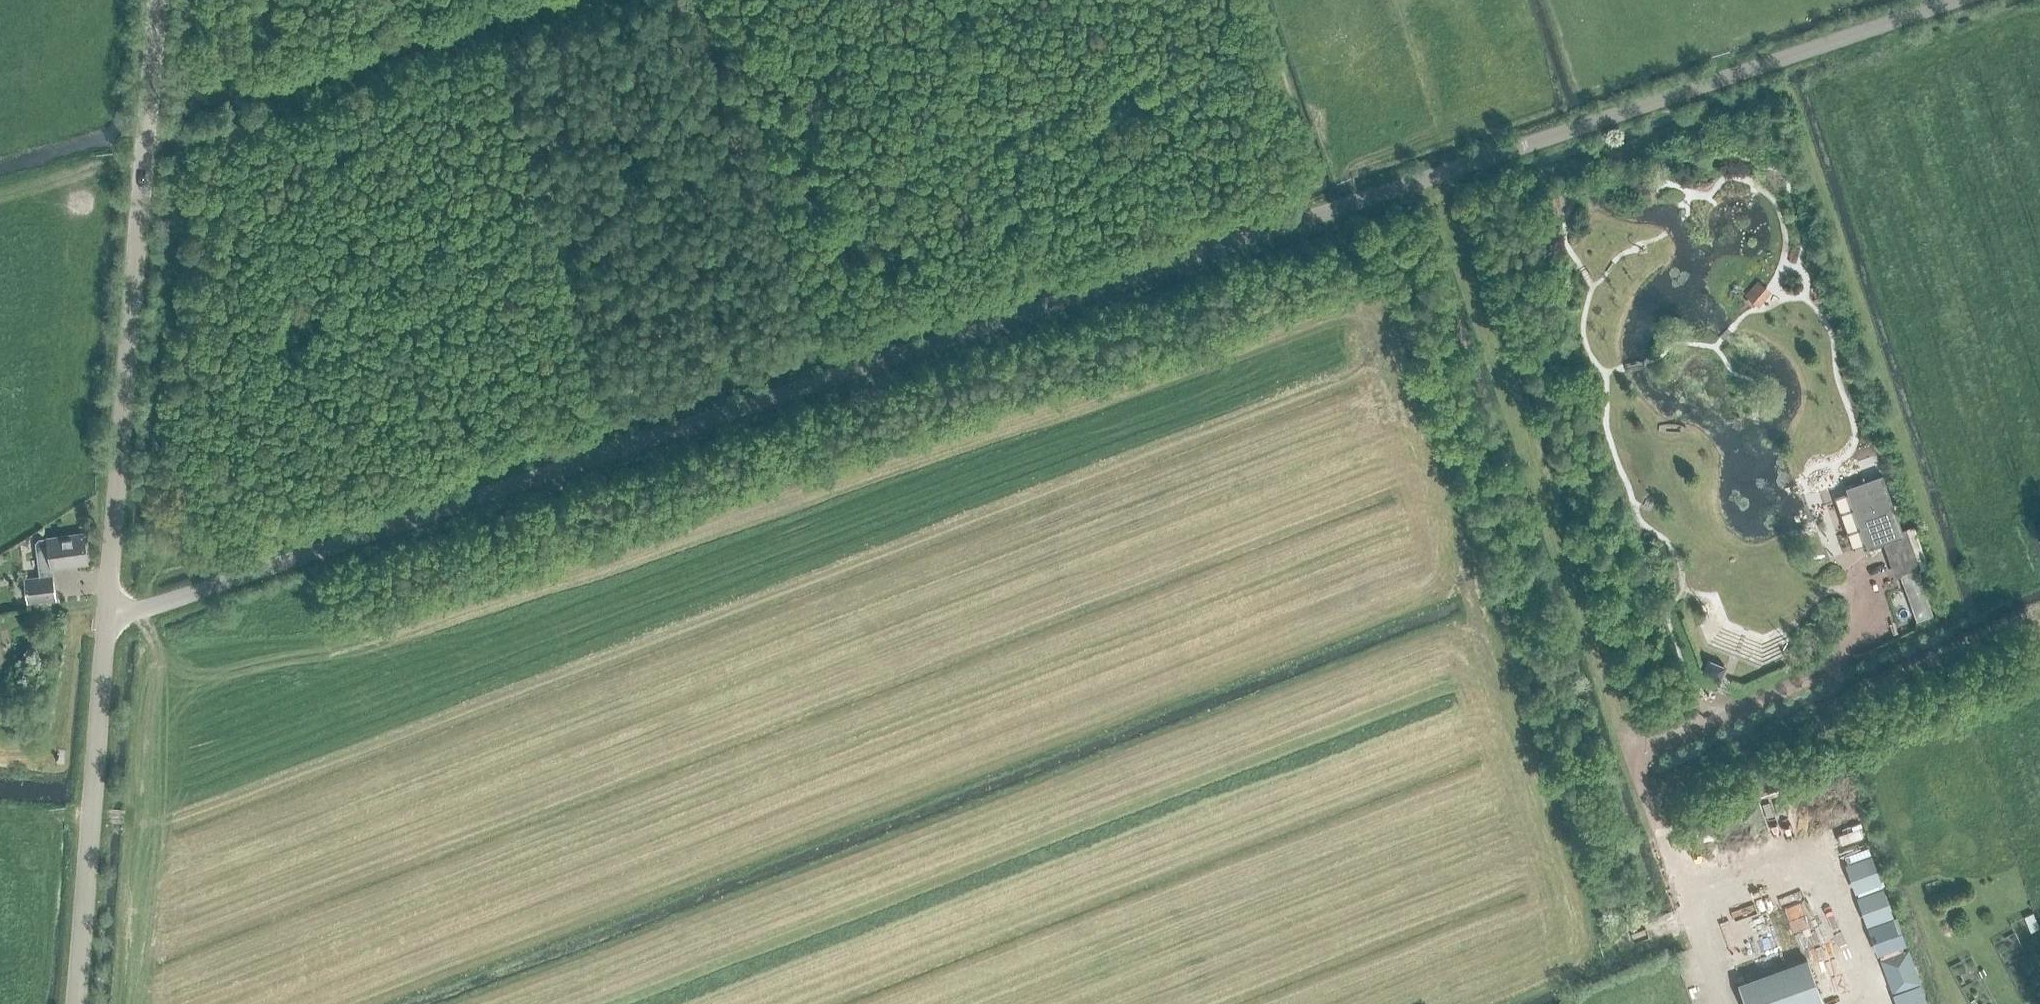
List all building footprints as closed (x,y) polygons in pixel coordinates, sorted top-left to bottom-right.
[(1854,484),(1850,486),(1851,490),(1851,491),(1852,491),(1857,505),(1856,506),(1857,506),(1864,528),(1863,528),(1864,529),(1864,528),(1869,543),(1868,543),(1869,544),(1870,544),(1871,548),(1875,546),(1875,547),(1876,547),(1876,546),(1886,543),(1887,546),(1888,546),(1886,540),(1888,539),(1888,538),(1895,536),(1896,540),(1905,537),(1883,474),(1870,479),(1866,480),(1862,469),(1861,469),(1865,481),(1855,484),(1855,483),(1854,484)] [(47,539),(47,540),(39,541),(37,544),(41,577),(24,579),(28,603),(56,599),(51,568),(87,563),(83,534),(47,539)] [(1901,569),(1911,619),(1928,615),(1918,566),(1901,569)] [(1841,858),(1853,893),(1881,883),(1868,848),(1841,858)] [(1875,955),(1904,945),(1884,885),(1855,895),(1875,955)] [(1924,983),(1911,946),(1878,958),(1892,995),(1924,983)] [(1737,978),(1747,1003),(1803,1003),(1823,997),(1808,952),(1737,978)]
